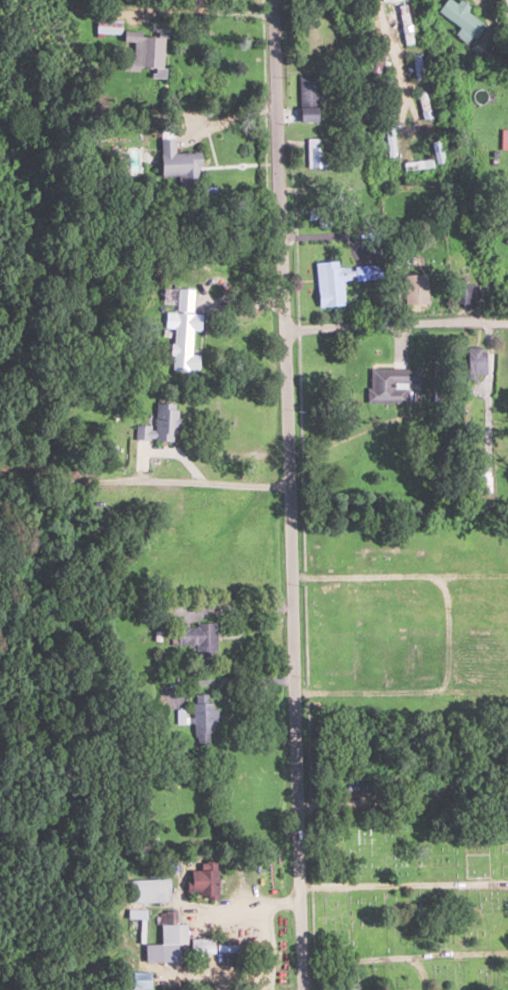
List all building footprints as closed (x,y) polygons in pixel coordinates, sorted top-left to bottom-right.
[(460,28),(454,35),(469,46),(485,25),(465,10),(468,6),(460,0),(459,0),(456,3),(452,0),(445,0),(437,10),(460,28)] [(399,5),(402,43),(410,43),(407,5),(399,5)] [(299,76),(299,121),(317,121),(317,76),(299,76)] [(418,91),(422,119),(430,118),(426,89),(418,91)] [(322,168),(322,138),(306,138),(306,168),(322,168)] [(198,152),(175,152),(174,139),(159,139),(159,177),(198,177),(198,152)] [(315,261),(317,306),(344,305),(343,281),(376,280),(375,265),(338,267),(338,261),(315,261)] [(404,274),(404,305),(428,305),(428,274),(404,274)] [(474,307),(474,283),(457,283),(457,307),(474,307)] [(191,330),(200,330),(201,314),(192,313),(193,289),(175,288),(172,368),(190,369),(191,330)] [(466,347),(466,374),(485,374),(485,347),(466,347)] [(405,403),(405,384),(420,384),(420,368),(369,368),(369,403),(405,403)] [(154,426),(134,426),(134,440),(176,441),(176,404),(154,404),(154,426)] [(215,656),(215,625),(176,625),(176,644),(195,644),(195,656),(215,656)] [(207,694),(193,694),(194,741),(217,741),(216,702),(207,702),(207,694)] [(217,895),(216,860),(199,860),(199,870),(187,870),(188,895),(217,895)] [(169,878),(130,878),(130,903),(169,903),(169,878)] [(186,943),(186,923),(160,923),(160,943),(186,943)] [(212,939),(201,939),(201,952),(212,952),(212,939)] [(148,988),(149,971),(130,971),(130,988),(148,988)]
